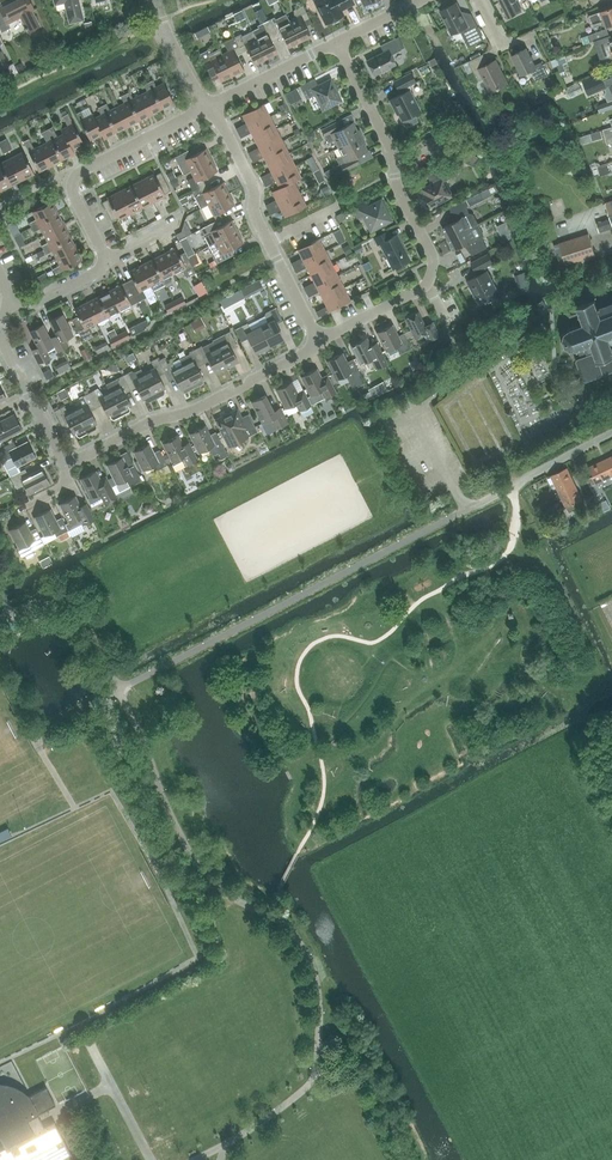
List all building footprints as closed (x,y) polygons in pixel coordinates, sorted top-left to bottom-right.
[(38,27),(31,12),(34,11),(28,0),(3,0),(0,2),(0,28),(2,32),(10,28),(8,23),(19,17),(27,32),(38,27)] [(83,20),(78,0),(52,0),(54,6),(63,3),(68,24),(83,20)] [(354,4),(353,0),(314,0),(326,24),(344,15),(340,8),(344,6),(347,7),(354,4)] [(508,18),(522,11),(516,0),(500,0),(508,18)] [(465,39),(480,32),(471,14),(464,17),(457,3),(441,11),(452,34),(460,29),(465,39)] [(290,21),(300,42),(311,36),(304,21),(310,18),(306,12),(303,5),(293,10),(294,14),(296,17),(290,21)] [(611,25),(611,7),(601,11),(601,12),(590,16),(592,23),(604,20),(606,27),(611,25)] [(245,18),(241,9),(233,13),(237,22),(245,18)] [(300,42),(290,21),(283,24),(280,17),(276,17),(268,20),(273,29),(276,35),(281,32),(289,48),(300,42)] [(276,35),(273,29),(268,20),(258,25),(262,34),(256,37),(266,59),(278,53),(270,38),(276,35)] [(94,33),(91,21),(84,23),(86,35),(94,33)] [(587,35),(590,42),(609,35),(607,29),(587,35)] [(266,59),(256,37),(249,41),(245,32),(234,37),(239,46),(242,52),(248,49),(255,65),(266,59)] [(242,52),(239,46),(234,37),(223,42),(228,51),(222,54),(233,76),(244,70),(236,55),(242,52)] [(391,55),(401,50),(396,38),(381,45),(384,52),(367,60),(374,75),(396,65),(391,55)] [(601,44),(603,51),(611,48),(611,49),(611,40),(601,44)] [(233,76),(222,54),(219,48),(212,51),(211,49),(200,54),(214,81),(220,78),(221,81),(233,76)] [(536,81),(548,75),(542,62),(535,65),(527,48),(512,56),(521,75),(530,70),(536,81)] [(491,92),(507,83),(496,60),(488,63),(483,54),(463,64),(468,74),(474,71),(479,81),(484,78),(491,92)] [(402,120),(403,120),(407,127),(417,121),(414,114),(421,111),(408,86),(416,82),(411,73),(394,81),(399,91),(400,90),(402,94),(390,100),(397,115),(399,114),(402,120)] [(603,81),(600,74),(583,81),(589,94),(611,84),(611,76),(603,81)] [(323,109),(341,100),(331,80),(319,86),(315,79),(300,86),(307,99),(316,95),(323,109)] [(148,82),(162,109),(174,103),(164,83),(156,86),(153,80),(148,82)] [(151,115),(162,109),(148,82),(144,84),(147,91),(140,95),(151,115)] [(151,115),(140,95),(133,98),(130,92),(125,94),(139,120),(151,115)] [(128,126),(139,120),(125,94),(121,96),(124,103),(117,106),(128,126)] [(611,126),(611,100),(596,105),(598,112),(605,109),(611,126)] [(128,126),(117,106),(110,110),(107,103),(102,106),(116,132),(128,126)] [(238,133),(270,116),(264,104),(243,115),(247,123),(236,128),(238,133)] [(104,138),(116,132),(102,106),(98,108),(101,115),(95,118),(94,118),(102,134),(104,138)] [(94,118),(95,118),(93,114),(85,117),(82,111),(77,113),(90,140),(102,134),(94,118)] [(72,149),(73,149),(84,143),(69,113),(63,116),(68,126),(61,129),(63,134),(64,133),(72,149)] [(255,140),(277,129),(270,116),(238,133),(241,138),(252,132),(255,140)] [(338,147),(360,136),(353,122),(341,128),(338,121),(322,129),(329,143),(334,140),(338,147)] [(611,126),(602,129),(607,143),(611,142),(611,126)] [(64,133),(63,134),(58,136),(53,127),(47,129),(63,159),(75,153),(73,149),(72,149),(64,133)] [(51,165),(63,159),(47,129),(42,132),(47,142),(41,145),(51,165)] [(251,157),(283,141),(277,129),(255,140),(259,147),(248,152),(251,157)] [(601,131),(591,134),(593,141),(603,138),(601,131)] [(360,136),(338,147),(342,155),(336,158),(343,172),(360,163),(356,156),(368,151),(360,136)] [(12,149),(7,138),(0,142),(0,146),(4,153),(12,149)] [(51,165),(41,145),(35,148),(30,138),(24,141),(39,171),(51,165)] [(268,164),(289,153),(283,141),(251,157),(253,162),(264,156),(268,164)] [(191,170),(212,160),(206,148),(191,156),(188,150),(175,157),(184,174),(191,171),(191,170)] [(17,169),(23,180),(35,174),(23,151),(11,157),(17,169)] [(263,182),(295,165),(289,153),(268,164),(271,171),(261,177),(263,182)] [(17,169),(11,157),(0,163),(0,164),(5,175),(11,186),(23,180),(17,169)] [(193,190),(205,184),(203,178),(218,171),(212,160),(191,170),(191,171),(194,177),(190,179),(188,181),(193,190)] [(5,175),(0,164),(0,191),(11,186),(5,175)] [(294,181),(294,182),(302,178),(295,165),(263,182),(266,186),(276,181),(280,188),(294,181)] [(445,181),(453,177),(447,166),(428,175),(433,184),(423,189),(426,194),(426,195),(432,207),(453,196),(445,181)] [(143,179),(154,201),(166,196),(165,194),(171,191),(161,172),(156,175),(155,173),(143,179)] [(142,208),(154,201),(143,179),(131,185),(137,196),(142,208)] [(300,193),(294,182),(294,181),(280,188),(272,191),(276,199),(266,205),(268,210),(300,193)] [(208,204),(229,193),(224,182),(208,190),(205,184),(193,190),(192,191),(201,208),(208,204)] [(142,208),(137,196),(131,185),(119,191),(131,214),(142,208)] [(482,192),(480,193),(484,200),(492,195),(491,193),(489,189),(482,192)] [(119,220),(131,214),(119,191),(108,197),(108,199),(103,202),(112,221),(118,218),(119,220)] [(229,193),(208,204),(217,221),(223,218),(220,212),(235,204),(229,193)] [(300,193),(268,210),(271,214),(281,209),(285,217),(307,206),(300,193)] [(448,239),(478,224),(474,215),(470,213),(466,207),(469,205),(466,199),(450,207),(453,223),(443,228),(448,239)] [(32,227),(59,213),(53,201),(33,211),(37,219),(30,222),(32,227)] [(371,229),(390,220),(381,201),(369,207),(366,201),(353,208),(358,218),(364,215),(371,229)] [(45,235),(65,225),(59,213),(32,227),(34,231),(41,228),(45,235)] [(209,246),(238,231),(232,220),(217,228),(214,222),(201,229),(209,246)] [(610,221),(597,223),(598,229),(611,227),(610,221)] [(13,236),(14,235),(20,232),(14,222),(8,225),(7,225),(13,236)] [(507,222),(497,226),(504,241),(512,238),(507,222)] [(478,224),(448,239),(454,250),(464,245),(466,248),(472,255),(487,247),(483,239),(484,236),(478,224)] [(44,250),(71,236),(65,225),(45,235),(48,242),(42,245),(44,250)] [(238,231),(209,246),(212,252),(211,253),(216,264),(232,256),(229,250),(244,242),(238,231)] [(393,268),(410,259),(397,234),(390,237),(387,231),(374,238),(378,245),(380,243),(393,268)] [(588,233),(568,240),(559,243),(566,264),(595,255),(588,233)] [(56,258),(77,248),(71,236),(44,250),(46,254),(53,251),(56,258)] [(294,268),(326,251),(319,239),(298,250),(302,257),(291,263),(294,268)] [(164,253),(174,274),(186,268),(187,270),(193,267),(186,252),(180,255),(176,247),(164,253)] [(77,248),(56,258),(60,265),(53,269),(56,273),(83,260),(77,248)] [(311,274),(332,263),(326,251),(294,268),(296,272),(307,267),(311,274)] [(168,277),(174,274),(164,253),(153,259),(163,279),(166,286),(172,283),(168,277)] [(485,267),(493,263),(489,254),(472,263),(477,272),(479,275),(469,280),(472,286),(470,286),(475,296),(477,296),(481,303),(486,300),(487,301),(489,300),(488,300),(500,294),(488,271),(487,271),(485,267)] [(152,285),(163,279),(153,259),(141,265),(152,285)] [(306,292),(338,276),(332,263),(311,274),(314,282),(304,287),(306,292)] [(143,290),(152,285),(141,265),(129,271),(133,279),(127,282),(135,297),(138,302),(146,297),(143,290)] [(518,284),(524,282),(522,271),(516,273),(518,284)] [(323,299),(344,288),(338,276),(306,292),(309,297),(319,291),(323,299)] [(201,280),(192,284),(197,295),(206,291),(201,280)] [(138,302),(135,297),(127,282),(110,291),(120,311),(138,302)] [(344,288),(323,299),(327,306),(316,312),(319,317),(351,300),(344,288)] [(109,317),(120,311),(110,291),(98,297),(109,317)] [(171,296),(174,301),(177,307),(186,303),(183,297),(181,298),(179,295),(177,296),(175,294),(171,296)] [(594,301),(596,297),(594,296),(593,299),(588,301),(587,298),(578,301),(579,305),(577,305),(576,304),(575,306),(577,307),(580,314),(578,315),(579,317),(581,316),(583,323),(578,325),(577,323),(575,324),(576,326),(571,327),(570,325),(568,326),(569,328),(565,331),(564,330),(563,331),(564,332),(563,338),(561,338),(561,339),(563,339),(565,344),(563,345),(564,347),(566,346),(570,348),(570,350),(572,351),(572,349),(577,348),(578,350),(579,350),(579,348),(584,346),(584,348),(586,347),(585,345),(591,342),(592,346),(594,349),(592,350),(592,352),(594,351),(597,358),(596,361),(598,361),(599,359),(611,354),(611,294),(594,301)] [(97,323),(109,317),(98,297),(87,302),(97,323)] [(168,312),(177,307),(174,301),(165,306),(168,312)] [(88,327),(97,323),(87,302),(75,308),(79,316),(73,319),(83,340),(93,336),(88,327)] [(540,302),(534,305),(537,310),(542,308),(540,302)] [(260,327),(270,345),(284,338),(276,324),(283,321),(276,307),(265,313),(264,316),(268,323),(260,327)] [(405,318),(415,338),(424,334),(428,341),(440,335),(433,322),(425,326),(418,312),(405,318)] [(54,346),(57,351),(64,348),(60,342),(74,335),(63,314),(50,321),(57,335),(51,338),(54,346)] [(192,321),(196,329),(204,325),(200,317),(192,321)] [(146,327),(145,326),(149,325),(146,320),(129,328),(132,335),(146,327)] [(270,345),(260,327),(252,331),(248,323),(236,329),(242,341),(249,338),(256,352),(270,345)] [(54,346),(51,338),(43,324),(30,331),(38,346),(30,350),(38,364),(50,358),(46,350),(54,346)] [(412,348),(404,333),(398,336),(392,325),(378,332),(387,351),(396,346),(400,354),(412,348)] [(118,335),(121,340),(130,336),(127,331),(118,335)] [(217,347),(227,367),(238,362),(231,347),(237,344),(230,331),(224,334),(228,341),(217,347)] [(112,345),(121,340),(118,335),(109,340),(112,345)] [(366,338),(352,345),(362,364),(370,359),(373,364),(375,370),(387,364),(385,358),(377,343),(370,346),(366,338)] [(227,367),(217,347),(213,340),(196,349),(202,362),(208,359),(216,373),(227,367)] [(97,352),(108,347),(106,342),(95,347),(97,352)] [(599,359),(598,361),(596,361),(597,358),(594,351),(592,352),(592,350),(594,349),(592,346),(579,351),(582,357),(578,359),(577,362),(584,380),(587,381),(611,371),(611,354),(599,359)] [(202,362),(196,349),(190,352),(191,353),(180,359),(182,364),(194,388),(203,383),(203,380),(204,379),(197,365),(202,362)] [(346,375),(350,382),(353,389),(365,383),(362,376),(353,359),(347,362),(342,353),(328,360),(337,379),(346,375)] [(194,388),(182,364),(180,359),(173,362),(172,361),(168,363),(167,363),(164,357),(159,360),(162,366),(164,371),(168,379),(174,376),(181,391),(183,390),(185,392),(194,388)] [(158,374),(164,371),(162,366),(159,360),(157,358),(151,361),(155,368),(144,374),(156,398),(164,394),(165,391),(164,389),(165,388),(158,374)] [(67,361),(55,365),(57,371),(69,367),(67,361)] [(156,398),(144,374),(143,374),(141,369),(135,372),(131,371),(129,372),(123,375),(130,388),(135,385),(143,400),(145,399),(146,401),(149,402),(156,398)] [(324,398),(336,392),(328,375),(321,378),(316,369),(302,376),(312,395),(321,391),(324,398)] [(130,409),(129,407),(131,406),(124,391),(130,388),(123,375),(117,379),(106,384),(109,391),(122,415),(129,411),(130,409)] [(299,411),(311,405),(304,390),(297,393),(291,382),(277,389),(287,408),(295,404),(299,411)] [(114,419),(122,415),(109,391),(103,394),(98,388),(95,390),(89,393),(95,406),(101,403),(109,417),(111,416),(112,418),(114,419)] [(95,406),(89,393),(83,396),(79,398),(82,405),(75,409),(87,432),(95,428),(96,426),(95,424),(97,423),(90,409),(95,406)] [(278,427),(278,428),(288,423),(281,408),(274,411),(266,395),(252,402),(263,423),(261,423),(260,423),(266,434),(267,433),(266,433),(278,427)] [(608,399),(606,400),(605,398),(597,402),(603,413),(611,408),(611,407),(608,399)] [(61,407),(54,411),(61,423),(67,420),(74,435),(77,434),(78,436),(80,436),(87,432),(75,409),(68,412),(64,406),(61,407)] [(230,446),(258,432),(249,414),(242,418),(237,410),(217,420),(230,446)] [(22,430),(14,414),(0,421),(0,442),(22,430)] [(213,455),(218,453),(221,459),(228,456),(225,449),(216,432),(209,435),(205,426),(191,433),(200,452),(209,448),(213,455)] [(186,466),(199,460),(190,444),(184,447),(178,436),(164,443),(174,463),(175,464),(181,461),(182,459),(181,458),(182,457),(186,466)] [(11,476),(20,472),(17,466),(36,456),(28,442),(17,448),(14,441),(0,448),(0,451),(5,461),(2,462),(10,477),(11,476)] [(135,451),(139,460),(135,462),(140,472),(153,465),(156,471),(168,465),(160,450),(153,453),(149,444),(135,451)] [(112,486),(116,494),(142,481),(135,465),(128,469),(126,466),(133,463),(127,452),(114,458),(115,461),(108,465),(118,483),(112,486)] [(611,476),(611,475),(605,460),(589,467),(593,476),(587,479),(591,486),(596,483),(596,484),(611,476)] [(559,491),(575,484),(568,467),(551,475),(559,491)] [(20,472),(11,476),(17,488),(25,484),(29,494),(50,483),(42,468),(29,475),(25,469),(20,472)] [(116,494),(112,486),(107,477),(100,480),(95,471),(79,479),(89,498),(87,499),(91,506),(116,494)] [(575,484),(559,491),(567,507),(569,513),(576,509),(573,504),(583,500),(575,484)] [(83,526),(95,520),(87,504),(81,508),(75,496),(61,504),(70,522),(79,518),(83,526)] [(57,536),(69,530),(62,517),(56,520),(50,509),(36,516),(45,535),(54,531),(57,536)] [(33,551),(45,545),(36,528),(30,531),(25,522),(11,529),(20,546),(15,548),(19,556),(24,554),(27,559),(35,555),(33,551)] [(54,1121),(44,1127),(37,1114),(55,1105),(46,1087),(29,1096),(22,1090),(15,1086),(7,1084),(0,1083),(0,1138),(5,1148),(0,1150),(0,1159),(74,1159),(54,1121)]
